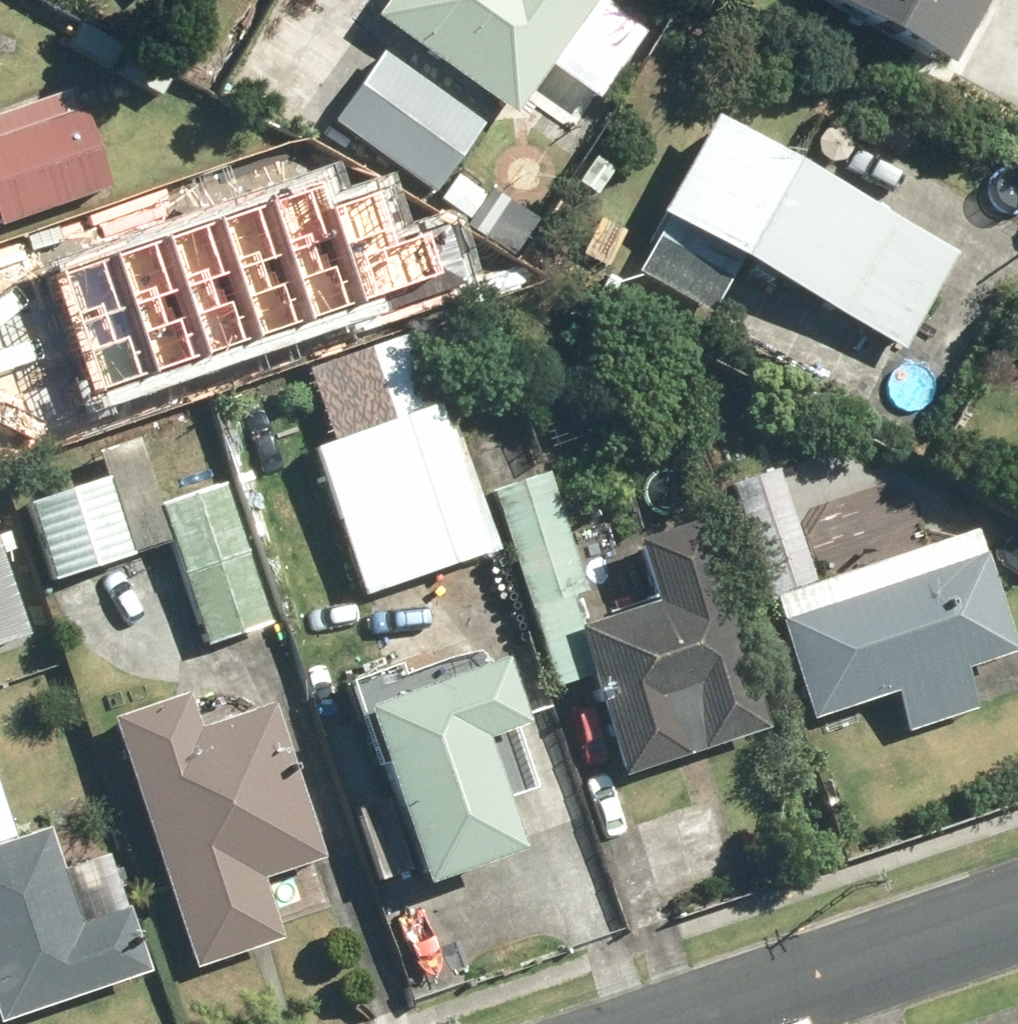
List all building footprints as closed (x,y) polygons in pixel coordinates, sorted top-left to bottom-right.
[(375,20),(515,117),(597,0),(390,0),(375,20)] [(937,57),(968,0),(833,0),(937,57)] [(483,124),(382,53),(333,123),(434,194),(483,124)] [(107,189),(79,110),(0,137),(0,227),(107,189)] [(955,255),(712,120),(659,216),(665,220),(636,273),(710,314),(740,261),(902,351),(955,255)] [(33,289),(75,412),(417,295),(394,228),(353,242),(334,186),(33,289)] [(486,554),(438,409),(315,449),(340,523),(356,518),(380,590),(486,554)] [(779,469),(730,487),(772,603),(821,585),(779,469)] [(548,475),(492,493),(530,611),(585,593),(548,475)] [(106,481),(27,506),(51,583),(130,558),(106,481)] [(222,487),(159,509),(207,646),(271,624),(222,487)] [(655,605),(576,631),(624,778),(768,732),(701,523),(636,544),(655,605)] [(982,555),(778,623),(811,721),(894,693),(908,734),(977,711),(963,670),(1015,653),(982,555)] [(25,636),(0,562),(0,644),(25,636)] [(499,665),(360,713),(421,888),(519,854),(480,743),(521,729),(499,665)] [(185,694),(109,721),(191,951),(272,923),(254,874),(325,849),(273,703),(197,729),(185,694)] [(0,847),(0,1023),(4,1023),(149,975),(126,908),(121,910),(103,858),(61,872),(47,831),(0,847)]
